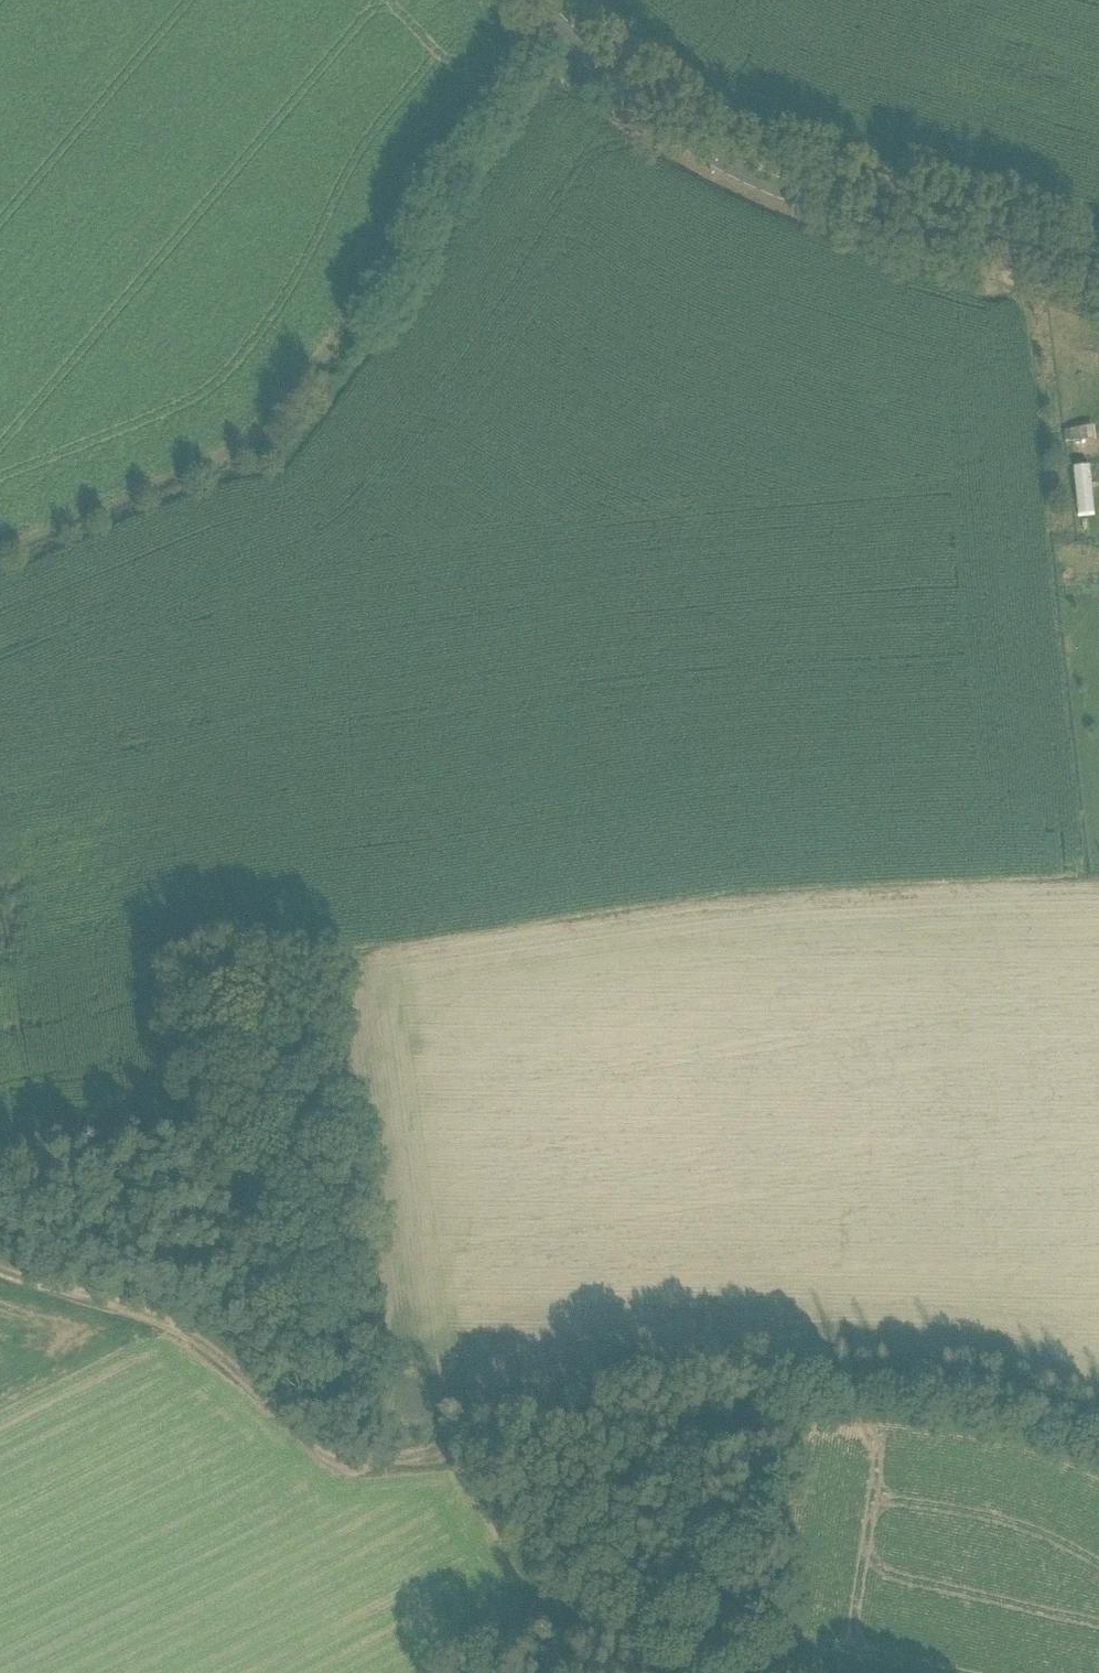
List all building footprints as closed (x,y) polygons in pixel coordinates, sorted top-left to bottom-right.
[(1092,427),(1069,430),(1071,444),(1093,441),(1092,427)]
